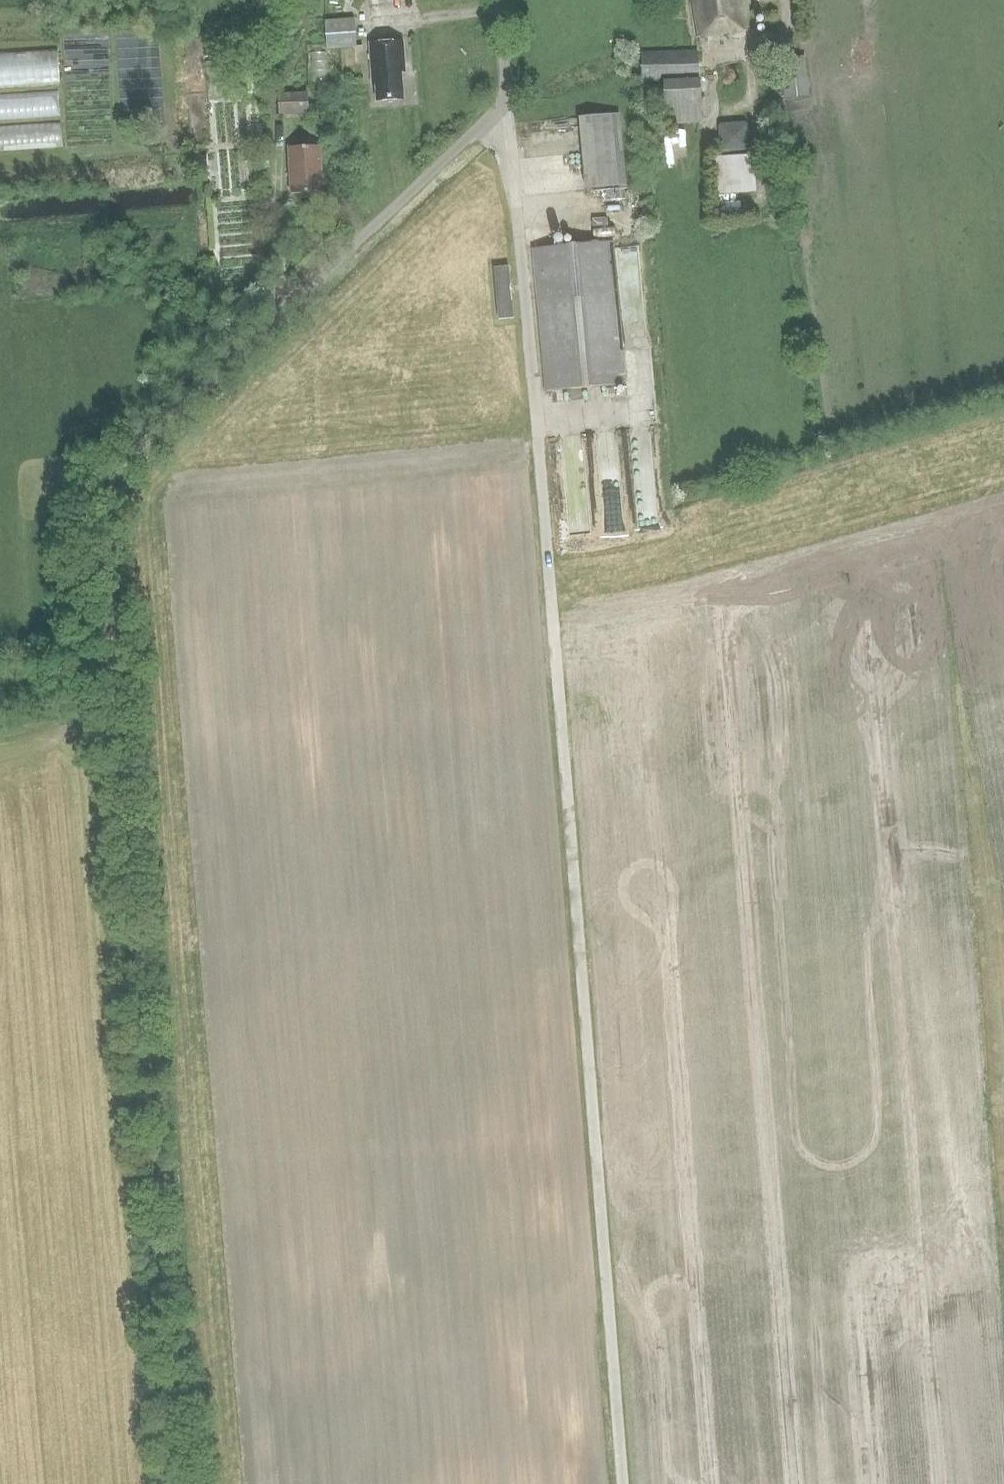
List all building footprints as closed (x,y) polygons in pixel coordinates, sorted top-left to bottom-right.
[(744,0),(691,0),(696,37),(748,31),(744,0)] [(329,47),(358,45),(356,19),(327,21),(329,47)] [(406,70),(404,41),(371,43),(373,84),(377,83),(378,100),(405,98),(403,70),(406,70)] [(64,81),(63,49),(0,52),(0,84),(64,81)] [(702,122),(700,50),(644,52),(644,82),(664,81),(665,123),(702,122)] [(810,98),(805,58),(780,61),(785,101),(810,98)] [(62,115),(61,91),(0,94),(0,118),(62,115)] [(308,112),(307,92),(278,94),(279,114),(308,112)] [(627,185),(621,113),(581,117),(588,189),(627,185)] [(66,146),(65,122),(0,124),(0,148),(66,146)] [(747,152),(746,125),(720,126),(721,153),(747,152)] [(323,191),(321,145),(289,147),(292,193),(323,191)] [(756,194),(754,155),(712,157),(714,196),(756,194)] [(624,350),(615,241),(533,247),(545,391),(626,384),(625,367),(624,350)] [(513,319),(508,266),(494,268),(499,320),(513,319)]
